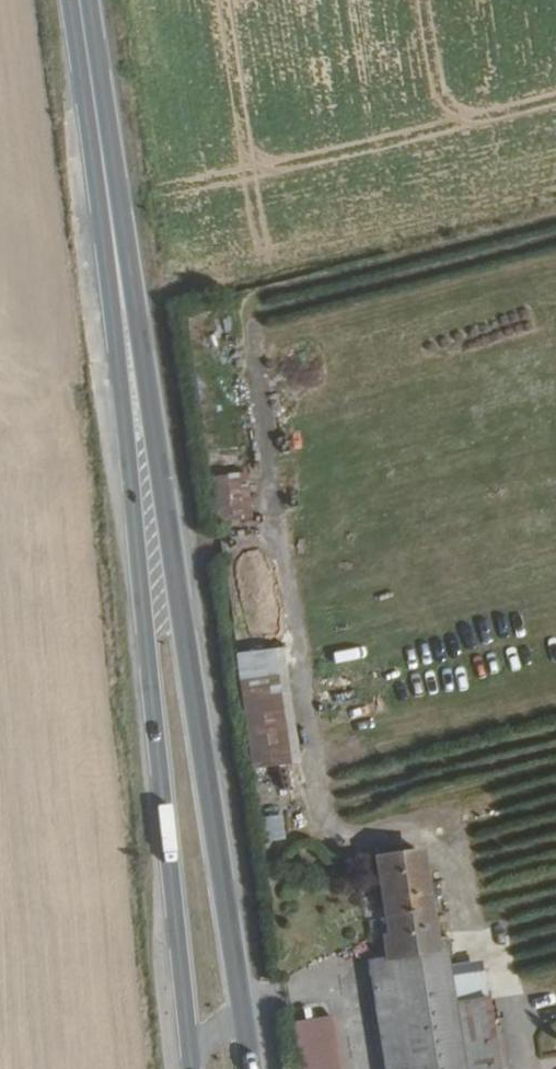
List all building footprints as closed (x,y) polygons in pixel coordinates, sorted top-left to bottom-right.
[(241,475),(209,480),(214,521),(248,517),(241,475)] [(272,676),(238,683),(251,769),(285,763),(272,676)] [(284,813),(260,817),(264,842),(288,839),(284,813)] [(488,1004),(451,1009),(447,986),(444,955),(434,956),(419,857),(379,861),(390,938),(384,939),(388,961),(369,964),(384,1068),(497,1068),(488,1004)] [(451,1009),(488,1004),(483,981),(447,986),(451,1009)] [(292,1024),(298,1068),(330,1068),(323,1021),(292,1024)]
